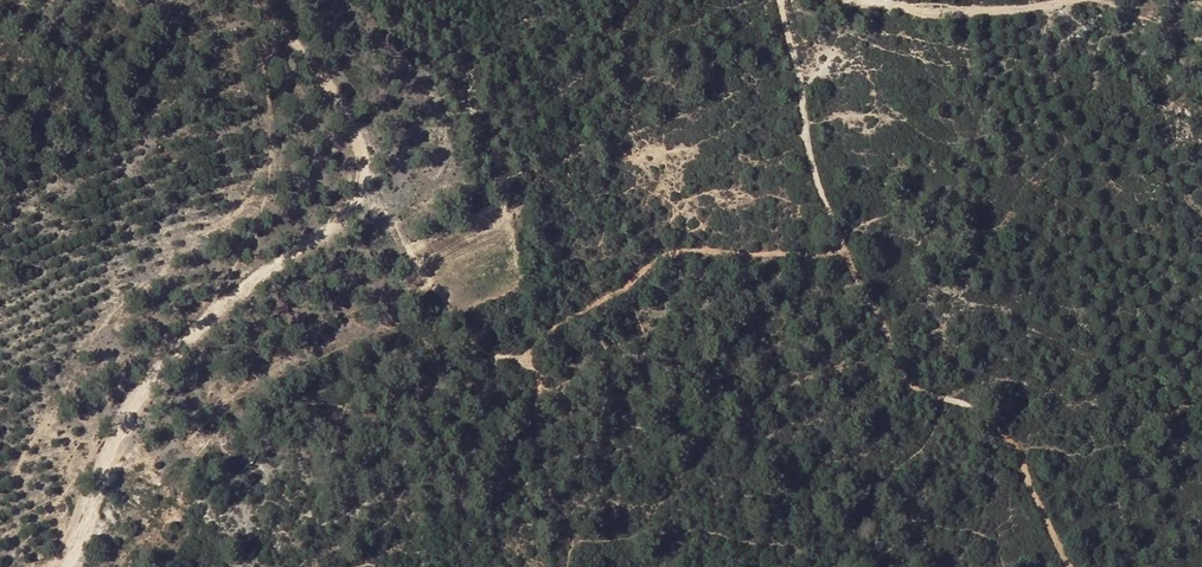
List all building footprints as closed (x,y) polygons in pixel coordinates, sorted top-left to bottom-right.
[(1164,266),(1165,279),(1178,278),(1177,266),(1164,266)]
